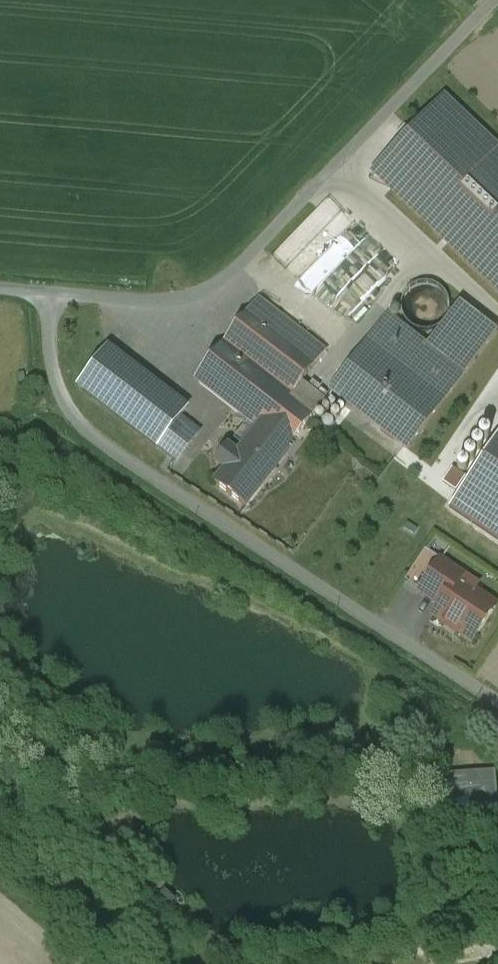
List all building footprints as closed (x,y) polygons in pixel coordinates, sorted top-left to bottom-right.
[(444,98),(373,171),(497,292),(497,150),(444,98)] [(447,316),(449,307),(447,298),(442,290),(434,285),(424,283),(415,285),(408,291),(403,299),(401,308),(403,317),(408,325),(416,330),(425,331),(435,329),(442,324),(447,316)] [(259,300),(198,377),(200,384),(259,431),(287,451),(287,450),(314,415),(325,402),(309,389),(300,401),(292,395),(326,352),(259,300)] [(497,333),(460,303),(426,346),(464,375),(497,333)] [(426,346),(387,316),(367,342),(444,402),(464,375),(426,346)] [(444,402),(367,342),(329,390),(407,450),(444,402)] [(187,410),(107,348),(78,386),(157,448),(180,419),(187,410)] [(89,395),(84,392),(81,396),(86,400),(89,395)] [(199,434),(180,419),(157,448),(177,462),(199,434)] [(287,451),(259,431),(246,448),(275,470),(289,452),(287,451)] [(497,544),(497,439),(450,511),(497,544)] [(245,449),(229,470),(228,468),(215,485),(245,508),(275,470),(246,448),(245,447),(244,448),(245,449)] [(462,576),(440,561),(420,592),(440,606),(456,583),(457,584),(462,576)] [(457,584),(456,583),(440,606),(434,615),(446,623),(445,624),(457,632),(457,631),(472,641),(495,606),(472,592),(471,593),(457,584)] [(494,771),(444,775),(446,801),(471,799),(473,825),(497,823),(494,771)]
